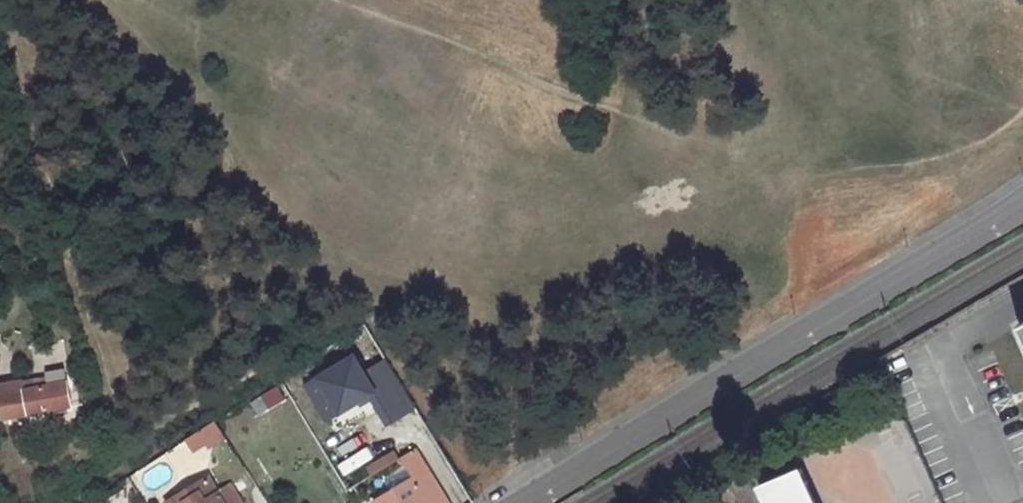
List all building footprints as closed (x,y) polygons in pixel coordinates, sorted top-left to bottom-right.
[(1014,320),(1022,340),(1022,316),(1014,320)] [(343,416),(377,396),(392,422),(417,408),(389,359),(370,370),(361,355),(321,378),(343,416)] [(49,373),(1,383),(7,414),(30,409),(33,422),(51,419),(50,413),(57,411),(57,405),(74,401),(66,366),(49,370),(49,373)] [(283,386),(265,392),(270,408),(288,401),(283,386)] [(884,423),(898,500),(928,494),(915,417),(884,423)] [(217,418),(188,438),(199,455),(229,435),(217,418)] [(347,476),(376,456),(368,446),(339,465),(347,476)] [(378,499),(380,502),(444,502),(451,499),(431,466),(378,499)] [(800,472),(756,492),(761,502),(813,502),(800,472)] [(175,502),(250,502),(238,484),(225,492),(216,476),(175,502)]
